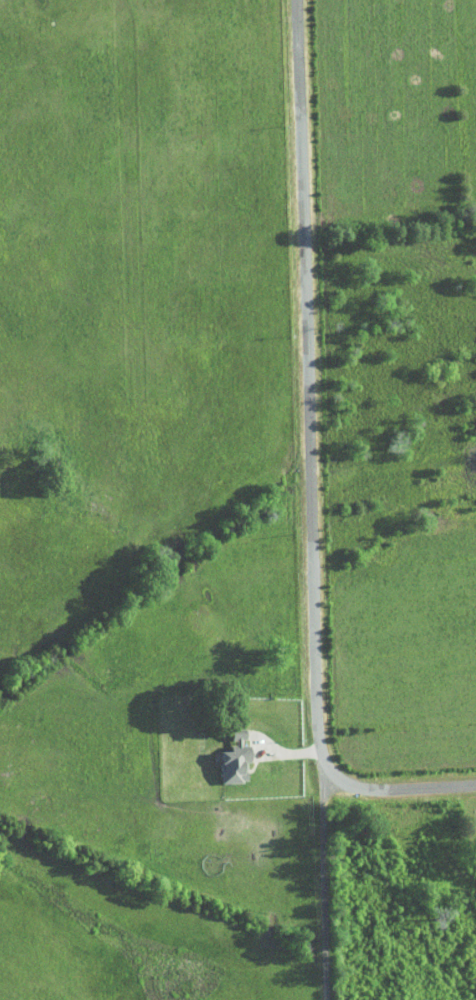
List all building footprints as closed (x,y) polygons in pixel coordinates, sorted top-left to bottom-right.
[(215,777),(241,774),(239,753),(245,752),(244,739),(234,740),(234,733),(239,733),(238,723),(224,724),(226,744),(213,745),(215,777)]
